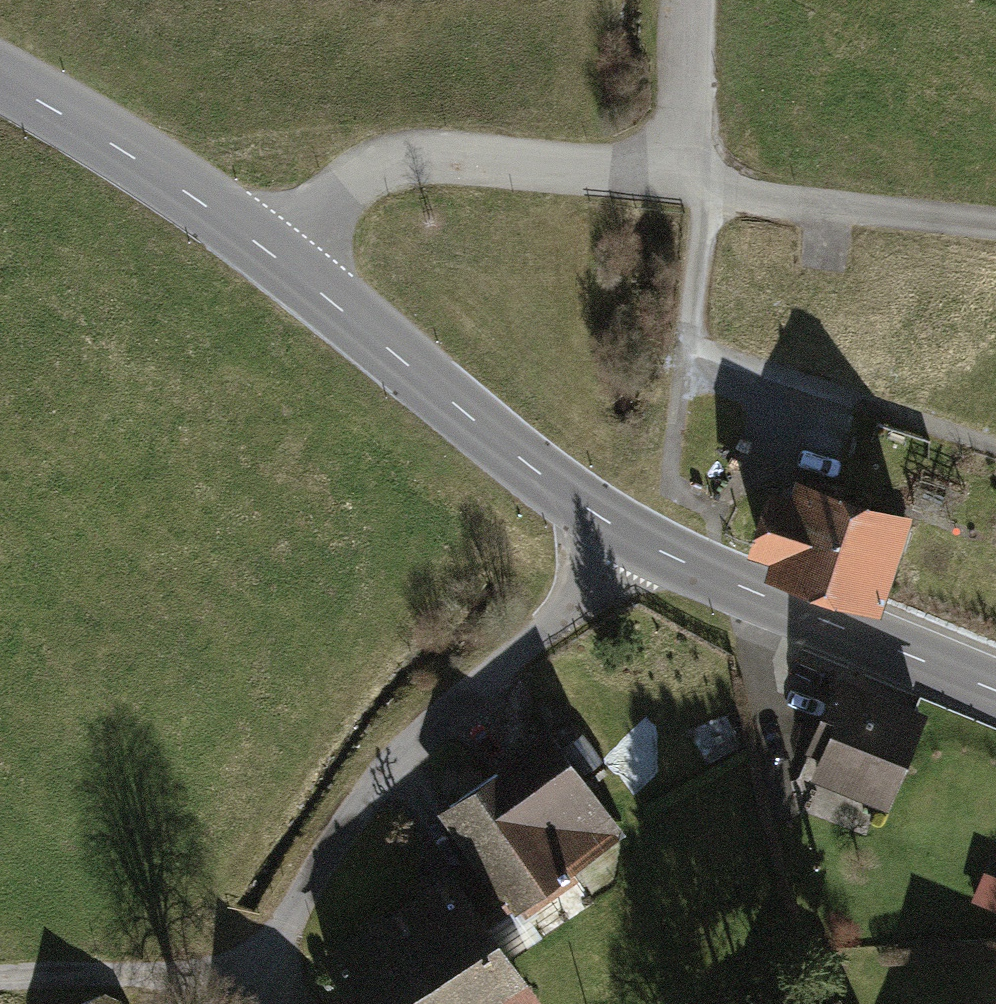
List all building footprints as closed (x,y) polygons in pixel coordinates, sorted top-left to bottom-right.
[(904,521),(773,473),(743,555),(874,603),(904,521)] [(922,718),(835,686),(801,778),(887,810),(922,718)] [(537,734),(428,820),(505,915),(614,829),(537,734)] [(324,969),(349,1003),(511,1003),(519,998),(441,888),(324,969)]
